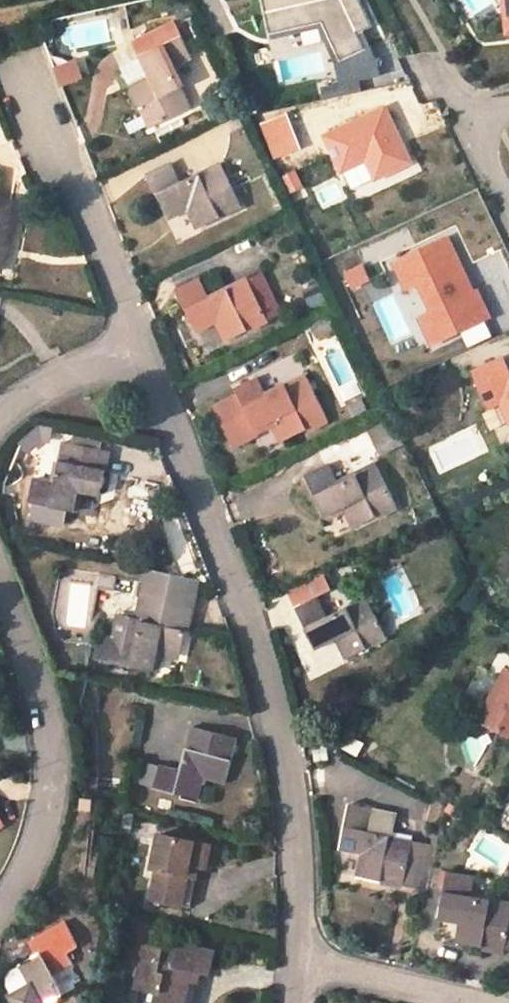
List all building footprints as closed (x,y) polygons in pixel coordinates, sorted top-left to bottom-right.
[(268,35),(321,22),(340,62),(365,52),(357,33),(369,27),(358,0),(260,0),(268,35)] [(175,41),(185,37),(178,23),(170,28),(175,41)] [(138,43),(144,56),(152,76),(133,86),(151,127),(194,108),(175,67),(196,58),(185,37),(175,41),(170,28),(138,43)] [(152,76),(144,56),(123,65),(133,86),(152,76)] [(61,86),(84,77),(76,58),(53,66),(61,86)] [(348,192),(414,162),(387,103),(321,133),(348,192)] [(287,112),(259,123),(273,159),(302,148),(287,112)] [(174,163),(152,172),(173,215),(193,205),(204,227),(246,207),(224,163),(183,181),(174,163)] [(288,193),(304,186),(296,169),(280,176),(288,193)] [(322,210),(346,199),(336,177),(312,187),(322,210)] [(0,201),(0,272),(6,273),(22,206),(0,201)] [(451,231),(387,258),(426,347),(489,319),(451,231)] [(350,289),(370,279),(362,262),(342,271),(350,289)] [(201,277),(178,287),(199,328),(220,320),(230,339),(272,319),(251,276),(210,296),(201,277)] [(504,354),(470,367),(501,447),(508,443),(508,367),(504,354)] [(261,375),(241,385),(261,428),(281,419),(291,438),(331,418),(311,375),(271,394),(261,375)] [(77,442),(105,448),(108,436),(80,430),(77,442)] [(114,450),(105,448),(77,442),(69,440),(58,482),(39,478),(32,502),(78,511),(83,489),(104,493),(114,450)] [(329,464),(308,473),(328,516),(349,506),(358,525),(400,506),(379,464),(339,483),(329,464)] [(122,613),(117,636),(111,659),(155,670),(161,646),(183,651),(192,615),(201,581),(155,571),(147,605),(143,619),(122,613)] [(105,585),(121,590),(125,576),(108,572),(105,585)] [(320,597),(297,607),(317,649),(338,641),(346,658),(388,639),(369,598),(328,615),(320,597)] [(97,656),(111,659),(117,636),(102,632),(97,656)] [(503,677),(481,720),(508,735),(508,680),(503,677)] [(240,736),(195,725),(182,768),(162,761),(155,784),(200,797),(207,776),(228,783),(240,736)] [(427,899),(437,854),(369,836),(372,817),(350,810),(340,855),(363,859),(358,881),(427,899)] [(207,843),(159,831),(151,864),(156,865),(149,894),(178,902),(188,861),(197,863),(203,865),(207,843)] [(448,878),(439,924),(461,929),(458,949),(500,960),(501,955),(508,957),(508,912),(470,902),(471,883),(448,878)] [(20,1002),(44,1002),(64,992),(53,974),(73,961),(67,951),(79,943),(66,922),(31,941),(37,954),(22,963),(22,965),(12,970),(9,975),(9,982),(20,1002)] [(165,945),(162,954),(145,949),(138,988),(159,993),(157,1002),(185,1002),(192,973),(207,977),(211,956),(165,945)]
